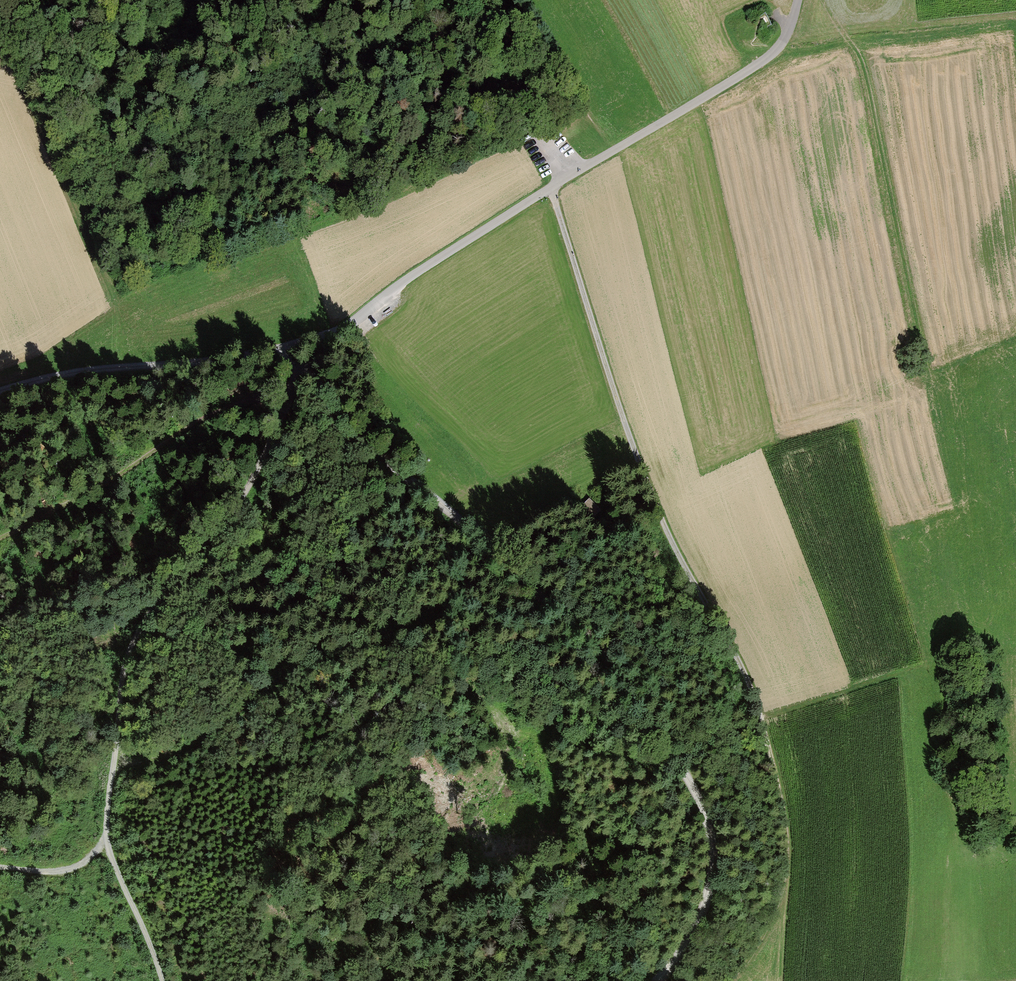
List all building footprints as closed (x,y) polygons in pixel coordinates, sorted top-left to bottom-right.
[(772,24),(766,12),(755,18),(758,25),(760,29),(772,24)]
